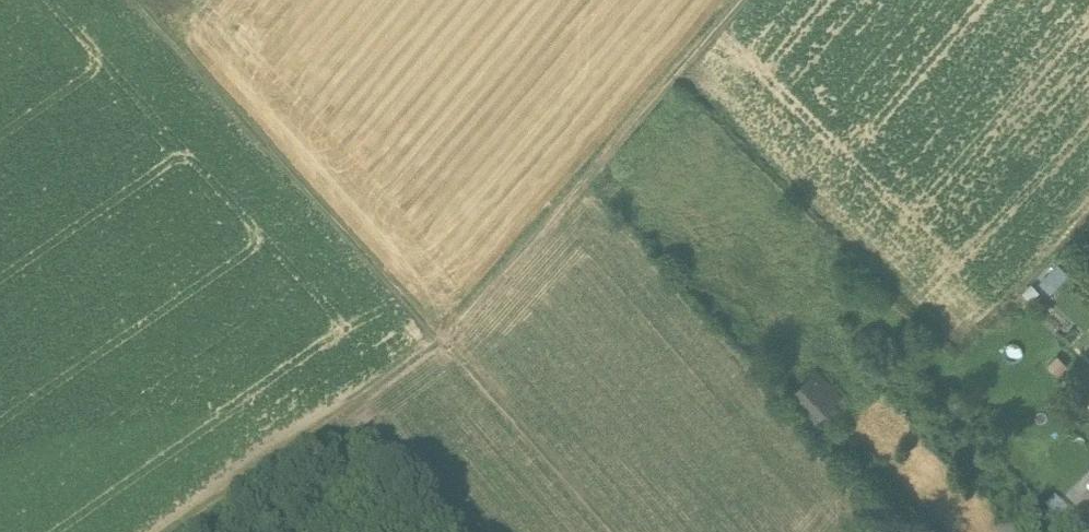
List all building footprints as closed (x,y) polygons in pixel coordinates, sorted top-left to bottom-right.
[(784,387),(809,420),(841,396),(815,363),(784,387)]
